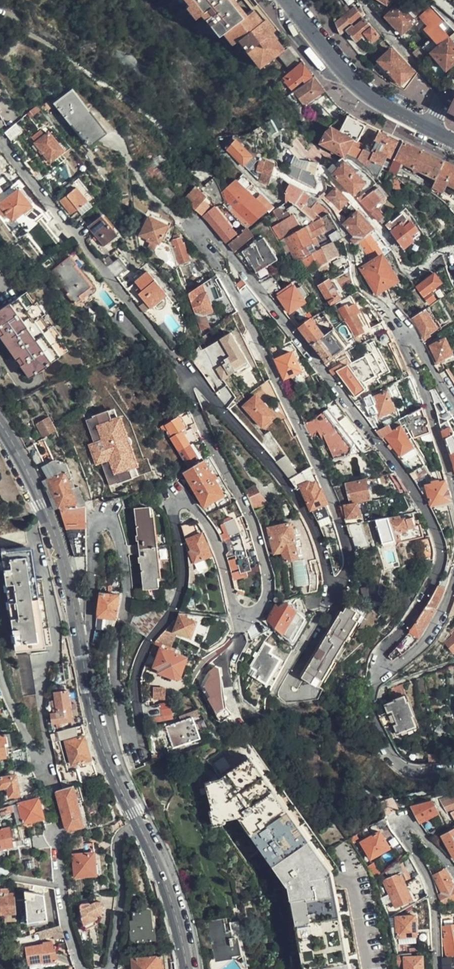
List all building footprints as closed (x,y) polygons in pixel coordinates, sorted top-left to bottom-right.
[(171,18),(181,10),(199,32),(209,25),(218,35),(225,30),(234,42),(237,40),(259,68),(289,44),(260,7),(256,2),(247,10),(239,0),(156,0),(171,18)] [(256,2),(254,0),(239,0),(247,10),(256,2)] [(401,34),(414,21),(412,18),(418,12),(406,0),(403,0),(385,17),(401,34)] [(362,17),(364,16),(360,9),(356,11),(354,8),(335,23),(340,34),(341,33),(345,30),(352,25),(350,24),(360,16),(362,17)] [(421,48),(426,55),(447,37),(433,20),(435,19),(426,9),(419,16),(427,24),(423,28),(432,38),(424,44),(421,48)] [(345,30),(355,42),(361,36),(364,39),(366,36),(371,42),(377,36),(363,19),(353,27),(352,25),(345,30)] [(341,33),(352,48),(357,44),(355,42),(345,30),(341,33)] [(453,63),(453,33),(430,53),(445,70),(453,63)] [(287,48),(278,56),(288,69),(298,61),(287,48)] [(390,49),(378,61),(400,85),(412,73),(390,49)] [(364,63),(368,60),(366,57),(366,58),(363,54),(359,58),(364,63)] [(364,63),(371,69),(373,68),(372,66),(373,65),(371,61),(370,62),(368,60),(364,63)] [(307,72),(303,67),(285,83),(291,89),(300,81),(303,83),(310,77),(307,72)] [(311,79),(293,93),(304,105),(321,92),(317,86),(311,79)] [(105,133),(73,90),(56,103),(89,145),(105,133)] [(324,96),(321,92),(304,105),(307,109),(324,96)] [(356,143),(366,127),(355,121),(347,117),(342,127),(337,124),(331,129),(326,133),(320,145),(334,151),(343,156),(345,154),(353,141),(356,143)] [(15,124),(14,124),(6,133),(12,139),(21,130),(15,124)] [(374,128),(367,125),(366,127),(356,143),(353,141),(345,154),(356,158),(365,165),(376,177),(387,157),(389,158),(397,143),(378,134),(380,131),(374,128)] [(63,150),(48,133),(37,143),(51,161),(63,150)] [(225,147),(230,152),(243,165),(251,158),(232,137),(227,141),(230,143),(225,147)] [(396,159),(395,159),(394,159),(389,168),(397,171),(401,163),(435,179),(444,162),(422,152),(404,143),(396,159)] [(151,187),(154,191),(169,178),(163,169),(167,165),(161,156),(141,172),(151,187)] [(259,161),(255,170),(261,173),(269,177),(273,167),(274,164),(266,160),(264,163),(259,161)] [(314,175),(316,169),(308,165),(306,169),(292,162),(287,174),(292,177),(304,183),(313,188),(315,188),(317,186),(316,182),(314,175)] [(444,162),(435,179),(432,186),(443,192),(446,185),(453,189),(453,167),(444,162)] [(333,164),(328,169),(353,195),(365,183),(345,163),(338,170),(333,164)] [(267,185),(268,181),(269,177),(261,173),(259,180),(267,185)] [(221,194),(229,212),(240,223),(245,228),(273,205),(241,174),(221,194)] [(283,188),(285,193),(291,185),(280,178),(277,181),(280,184),(283,188)] [(286,200),(286,202),(288,201),(291,206),(295,204),(300,209),(303,205),(320,219),(329,213),(327,211),(311,197),(308,195),(291,185),(285,193),(285,195),(285,196),(286,198),(286,200)] [(198,211),(203,216),(211,205),(205,199),(207,196),(196,186),(185,200),(198,211)] [(334,212),(335,213),(341,207),(348,200),(346,198),(345,197),(343,196),(342,194),(341,193),(339,191),(338,190),(337,188),(335,187),(327,197),(332,202),(328,206),(329,206),(330,207),(331,208),(332,209),(332,210),(333,210),(333,211),(334,211),(334,212)] [(365,207),(377,220),(382,217),(372,206),(385,196),(378,187),(365,196),(360,201),(365,207)] [(72,215),(82,207),(88,202),(77,188),(61,201),(72,215)] [(31,206),(19,191),(1,205),(13,220),(31,206)] [(348,200),(341,207),(343,210),(350,203),(349,201),(348,200)] [(82,207),(86,213),(92,208),(88,202),(82,207)] [(214,206),(203,216),(226,242),(236,233),(234,230),(219,211),(214,206)] [(278,206),(276,208),(272,211),(288,236),(298,230),(289,213),(284,216),(278,206)] [(171,214),(162,207),(155,217),(155,218),(149,216),(140,232),(159,242),(167,225),(168,225),(173,217),(171,214)] [(351,239),(355,243),(357,242),(374,230),(358,211),(344,224),(354,236),(351,239)] [(314,221),(298,230),(288,236),(299,260),(302,259),(305,257),(300,249),(303,247),(307,253),(314,249),(312,246),(315,244),(312,238),(326,231),(330,239),(340,234),(329,213),(320,219),(314,221)] [(117,235),(101,216),(88,227),(104,246),(117,235)] [(55,218),(46,225),(57,238),(61,235),(64,229),(55,218)] [(419,234),(407,220),(392,232),(403,246),(419,234)] [(240,223),(234,230),(236,233),(238,236),(246,229),(245,228),(240,223)] [(228,245),(234,252),(253,236),(247,231),(246,229),(238,236),(228,245)] [(381,239),(374,230),(357,242),(367,257),(370,255),(372,259),(376,256),(380,255),(381,253),(374,243),(381,239)] [(189,259),(184,243),(183,244),(180,236),(174,239),(174,245),(180,262),(189,259)] [(278,259),(263,237),(242,251),(256,273),(278,259)] [(320,249),(305,257),(302,259),(308,274),(326,263),(320,249)] [(397,280),(382,256),(378,259),(376,256),(372,259),(370,255),(367,257),(370,263),(361,268),(377,293),(397,280)] [(85,291),(94,285),(70,256),(51,271),(68,291),(66,293),(77,307),(80,305),(82,308),(93,300),(90,296),(85,291)] [(431,268),(436,272),(447,265),(445,257),(431,268)] [(119,259),(108,267),(116,277),(126,268),(119,259)] [(208,269),(200,259),(190,266),(197,276),(208,269)] [(126,290),(144,313),(152,307),(166,296),(167,296),(149,273),(126,290)] [(433,274),(417,286),(428,302),(434,298),(429,291),(440,283),(434,273),(433,274)] [(334,284),(330,278),(317,285),(330,304),(334,302),(333,300),(337,297),(331,286),(334,284)] [(204,283),(189,294),(197,321),(204,330),(211,325),(205,316),(212,311),(204,283)] [(303,300),(310,295),(302,284),(296,288),(295,286),(292,287),(291,286),(277,294),(289,312),(304,302),(303,300)] [(85,291),(90,296),(95,292),(97,290),(97,289),(96,287),(94,285),(85,291)] [(30,305),(31,304),(23,293),(19,296),(27,307),(30,305)] [(47,330),(38,318),(30,305),(27,307),(19,296),(0,309),(0,343),(13,362),(16,360),(19,365),(17,367),(25,379),(35,373),(61,355),(52,342),(54,341),(47,330)] [(166,296),(152,307),(152,308),(156,310),(159,311),(162,310),(165,309),(166,307),(168,304),(168,300),(167,298),(166,296)] [(228,313),(236,308),(231,297),(221,303),(228,313)] [(30,305),(38,318),(42,315),(33,303),(31,304),(30,305)] [(361,325),(355,315),(359,313),(355,305),(348,308),(346,305),(338,309),(353,336),(362,331),(359,326),(361,325)] [(409,319),(415,327),(417,326),(426,340),(431,337),(429,334),(436,329),(424,309),(409,319)] [(299,328),(312,345),(333,329),(326,316),(315,324),(311,319),(299,328)] [(388,330),(384,321),(370,329),(375,336),(388,330)] [(50,327),(47,330),(54,341),(56,340),(58,338),(50,327)] [(333,329),(312,345),(325,362),(345,346),(333,329)] [(234,331),(205,346),(222,378),(251,363),(234,331)] [(433,363),(434,365),(445,360),(444,357),(452,353),(445,339),(430,346),(432,349),(428,352),(428,353),(429,355),(430,357),(431,358),(432,360),(433,362),(433,363)] [(56,340),(54,341),(52,342),(61,355),(64,352),(56,340)] [(300,371),(291,353),(275,360),(283,379),(300,371)] [(360,383),(374,374),(360,355),(342,368),(340,364),(332,369),(335,373),(336,372),(354,396),(364,389),(360,383)] [(393,410),(385,388),(363,398),(371,417),(377,414),(378,416),(380,415),(381,417),(386,415),(385,413),(393,410)] [(273,416),(255,396),(243,407),(261,428),(273,416)] [(342,414),(343,413),(334,402),(328,407),(362,451),(368,446),(350,423),(349,424),(342,414)] [(314,417),(320,430),(333,459),(362,451),(328,407),(314,417)] [(430,432),(423,408),(405,417),(413,437),(430,432)] [(109,412),(112,421),(115,420),(118,419),(115,410),(109,412)] [(117,485),(132,479),(129,471),(133,469),(115,420),(112,421),(109,412),(93,418),(94,419),(86,421),(94,444),(92,445),(98,464),(101,463),(109,487),(117,484),(117,485)] [(350,423),(343,413),(342,414),(349,424),(350,423)] [(303,423),(312,442),(313,439),(314,438),(314,436),(316,435),(317,434),(318,432),(319,431),(320,430),(314,417),(314,418),(312,418),(311,419),(310,420),(308,420),(306,420),(304,421),(303,421),(303,423)] [(43,437),(55,431),(52,424),(49,418),(37,425),(43,437)] [(115,420),(133,469),(135,468),(138,467),(121,418),(118,419),(115,420)] [(166,426),(165,424),(161,427),(165,433),(166,432),(170,438),(171,438),(185,429),(179,418),(166,426)] [(375,431),(381,439),(383,437),(399,456),(414,448),(398,420),(375,431)] [(55,431),(56,432),(61,430),(56,421),(52,424),(55,431)] [(198,430),(194,424),(185,429),(171,438),(179,452),(196,442),(199,440),(196,432),(198,430)] [(453,435),(445,438),(453,464),(453,436),(453,435)] [(204,456),(196,442),(179,452),(187,466),(204,456)] [(92,445),(89,446),(96,465),(98,464),(92,445)] [(41,468),(48,479),(57,475),(51,462),(55,460),(52,455),(44,460),(47,464),(41,468)] [(48,479),(60,507),(65,526),(86,521),(86,507),(77,487),(73,488),(65,470),(55,460),(51,462),(57,475),(48,479)] [(283,460),(278,464),(290,479),(294,476),(283,460)] [(186,471),(185,472),(205,506),(224,495),(204,461),(189,469),(186,471)] [(345,468),(345,467),(345,466),(344,465),(344,464),(343,461),(335,465),(339,474),(341,473),(342,473),(343,472),(344,471),(345,470),(345,469),(345,468)] [(133,469),(129,471),(132,479),(138,477),(135,468),(133,469)] [(294,476),(290,479),(296,489),(301,487),(311,509),(323,504),(314,483),(309,485),(308,483),(303,485),(300,479),(305,476),(303,471),(294,476)] [(369,499),(365,479),(345,484),(349,502),(369,499)] [(451,500),(445,480),(439,482),(438,480),(432,482),(432,484),(426,486),(430,503),(432,505),(451,500)] [(359,516),(356,504),(343,507),(346,519),(359,516)] [(159,587),(151,509),(136,510),(144,588),(159,587)] [(398,516),(375,520),(381,544),(398,539),(399,542),(422,536),(420,525),(415,526),(413,518),(400,521),(398,516)] [(231,538),(222,541),(226,555),(236,553),(240,569),(242,573),(251,570),(243,541),(249,539),(247,531),(245,531),(239,518),(236,519),(234,519),(225,524),(231,538)] [(86,521),(65,526),(78,569),(79,576),(87,574),(86,528),(86,521)] [(199,536),(193,522),(181,526),(184,539),(192,535),(193,538),(188,540),(192,550),(190,552),(195,562),(211,555),(201,534),(199,536)] [(294,542),(290,524),(280,526),(268,529),(273,554),(281,553),(284,562),(297,560),(293,544),(294,542)] [(24,532),(0,535),(0,538),(1,547),(26,544),(24,532)] [(431,540),(430,538),(417,542),(421,558),(433,555),(433,554),(433,552),(433,550),(433,548),(432,546),(432,544),(432,542),(431,540)] [(16,657),(18,657),(26,656),(25,649),(51,645),(42,578),(31,580),(26,548),(1,552),(15,650),(16,657)] [(226,555),(230,571),(240,569),(236,553),(226,555)] [(434,609),(445,589),(436,587),(424,608),(434,609)] [(293,592),(295,598),(301,596),(303,595),(301,589),(293,592)] [(101,593),(98,617),(116,619),(119,596),(101,593)] [(304,620),(287,604),(282,605),(280,609),(277,606),(270,620),(293,642),(304,620)] [(321,680),(325,682),(333,668),(330,667),(348,634),(352,637),(361,623),(358,620),(361,614),(348,606),(344,612),(341,611),(302,678),(316,687),(321,680)] [(420,636),(434,609),(424,608),(418,619),(417,619),(417,620),(416,621),(416,622),(415,623),(415,624),(414,624),(414,625),(413,625),(413,626),(412,627),(412,628),(411,629),(411,630),(410,630),(410,631),(409,632),(409,633),(418,639),(418,638),(419,638),(419,637),(420,636)] [(140,639),(152,618),(137,610),(128,633),(140,639)] [(180,616),(178,621),(173,632),(190,638),(196,621),(180,616)] [(98,617),(97,625),(98,628),(113,630),(116,619),(98,617)] [(157,638),(155,641),(168,646),(173,632),(178,621),(173,619),(157,638)] [(273,630),(266,624),(259,628),(267,636),(273,630)] [(450,637),(445,644),(453,651),(453,650),(453,634),(450,637)] [(160,648),(174,654),(176,649),(168,646),(155,641),(154,642),(154,643),(154,644),(153,645),(153,646),(152,646),(152,647),(152,648),(151,649),(151,650),(151,651),(150,651),(150,652),(150,653),(149,654),(156,657),(160,648)] [(264,643),(251,666),(257,670),(253,677),(266,684),(280,659),(270,653),(272,648),(264,643)] [(146,664),(160,668),(158,672),(175,678),(180,675),(185,658),(174,654),(160,648),(156,657),(149,654),(149,655),(149,656),(148,656),(149,656),(148,657),(148,658),(147,659),(147,660),(147,661),(146,661),(146,662),(146,663),(146,664)] [(392,662),(401,655),(394,650),(388,658),(392,662)] [(29,655),(26,656),(18,657),(26,713),(37,711),(32,675),(29,655)] [(217,678),(221,677),(220,666),(217,663),(208,667),(202,677),(201,682),(213,703),(220,700),(217,678)] [(257,670),(251,666),(248,673),(253,677),(257,670)] [(72,721),(66,683),(60,684),(59,675),(52,676),(53,685),(52,686),(55,701),(51,701),(52,713),(49,714),(51,724),(72,721)] [(223,696),(221,677),(217,678),(220,700),(213,703),(217,710),(229,704),(223,696)] [(166,696),(164,682),(154,683),(155,697),(166,696)] [(414,716),(407,697),(394,701),(395,702),(385,705),(388,713),(393,711),(398,725),(394,726),(397,733),(416,726),(412,717),(414,716)] [(170,713),(169,704),(151,706),(152,715),(170,713)] [(199,739),(192,718),(165,729),(173,749),(199,739)] [(83,734),(81,726),(49,735),(51,742),(83,734)] [(320,871),(339,857),(333,849),(246,726),(211,751),(223,767),(225,765),(227,768),(238,758),(320,871)] [(2,735),(3,744),(10,742),(8,734),(2,735)] [(96,776),(84,737),(65,742),(72,765),(76,764),(81,781),(96,776)] [(14,767),(16,768),(29,765),(29,763),(27,750),(12,754),(14,767)] [(320,871),(238,758),(227,768),(225,765),(223,767),(210,776),(210,779),(195,781),(202,818),(212,816),(211,812),(230,810),(287,889),(304,968),(340,968),(322,874),(320,871)] [(15,774),(0,777),(0,787),(7,786),(8,796),(19,794),(15,774)] [(63,788),(56,790),(65,824),(65,825),(66,825),(66,826),(67,827),(67,828),(68,828),(68,829),(84,825),(73,785),(63,788)] [(438,799),(447,815),(450,814),(453,821),(453,794),(438,799)] [(37,796),(16,803),(23,824),(42,818),(37,796)] [(437,812),(432,801),(412,807),(420,821),(437,812)] [(386,833),(391,830),(388,824),(382,827),(386,833)] [(442,837),(453,859),(453,830),(442,837)] [(388,848),(379,831),(360,844),(370,861),(388,848)] [(96,874),(94,853),(73,855),(75,876),(96,874)] [(147,874),(145,867),(134,871),(136,878),(147,874)] [(439,907),(439,908),(453,899),(453,888),(452,889),(444,872),(434,877),(438,886),(434,888),(435,889),(435,890),(435,891),(435,892),(436,893),(436,894),(436,895),(437,896),(437,897),(437,898),(437,899),(438,900),(438,901),(438,902),(438,903),(438,904),(439,906),(439,907)] [(406,891),(405,887),(398,873),(382,882),(389,897),(406,891)] [(45,918),(42,893),(24,890),(26,923),(40,921),(39,919),(45,918)] [(15,911),(14,895),(5,896),(5,891),(0,892),(0,913),(15,911)] [(406,891),(389,897),(394,909),(410,901),(406,891)] [(97,918),(96,915),(103,911),(104,909),(104,907),(103,904),(101,903),(99,902),(96,902),(82,909),(82,910),(79,909),(77,914),(80,915),(79,918),(83,929),(93,925),(91,921),(97,918)] [(152,928),(150,910),(132,912),(133,921),(131,921),(132,931),(129,931),(130,941),(156,938),(154,928),(152,928)] [(416,935),(414,915),(395,917),(397,937),(416,935)] [(218,921),(218,918),(202,921),(212,968),(231,964),(230,961),(238,960),(234,942),(223,943),(218,921)] [(223,943),(234,942),(230,918),(218,921),(223,943)] [(444,939),(442,940),(445,955),(453,954),(453,926),(452,926),(451,920),(442,921),(443,928),(442,928),(444,939)] [(48,935),(62,931),(60,925),(46,929),(48,935)] [(25,948),(27,964),(43,962),(43,964),(58,962),(56,948),(53,948),(52,941),(42,942),(43,945),(25,948)] [(169,949),(162,955),(162,959),(165,962),(173,954),(169,949)] [(162,955),(132,958),(134,968),(163,968),(162,959),(162,955)] [(421,956),(404,957),(404,968),(422,968),(421,956)]
